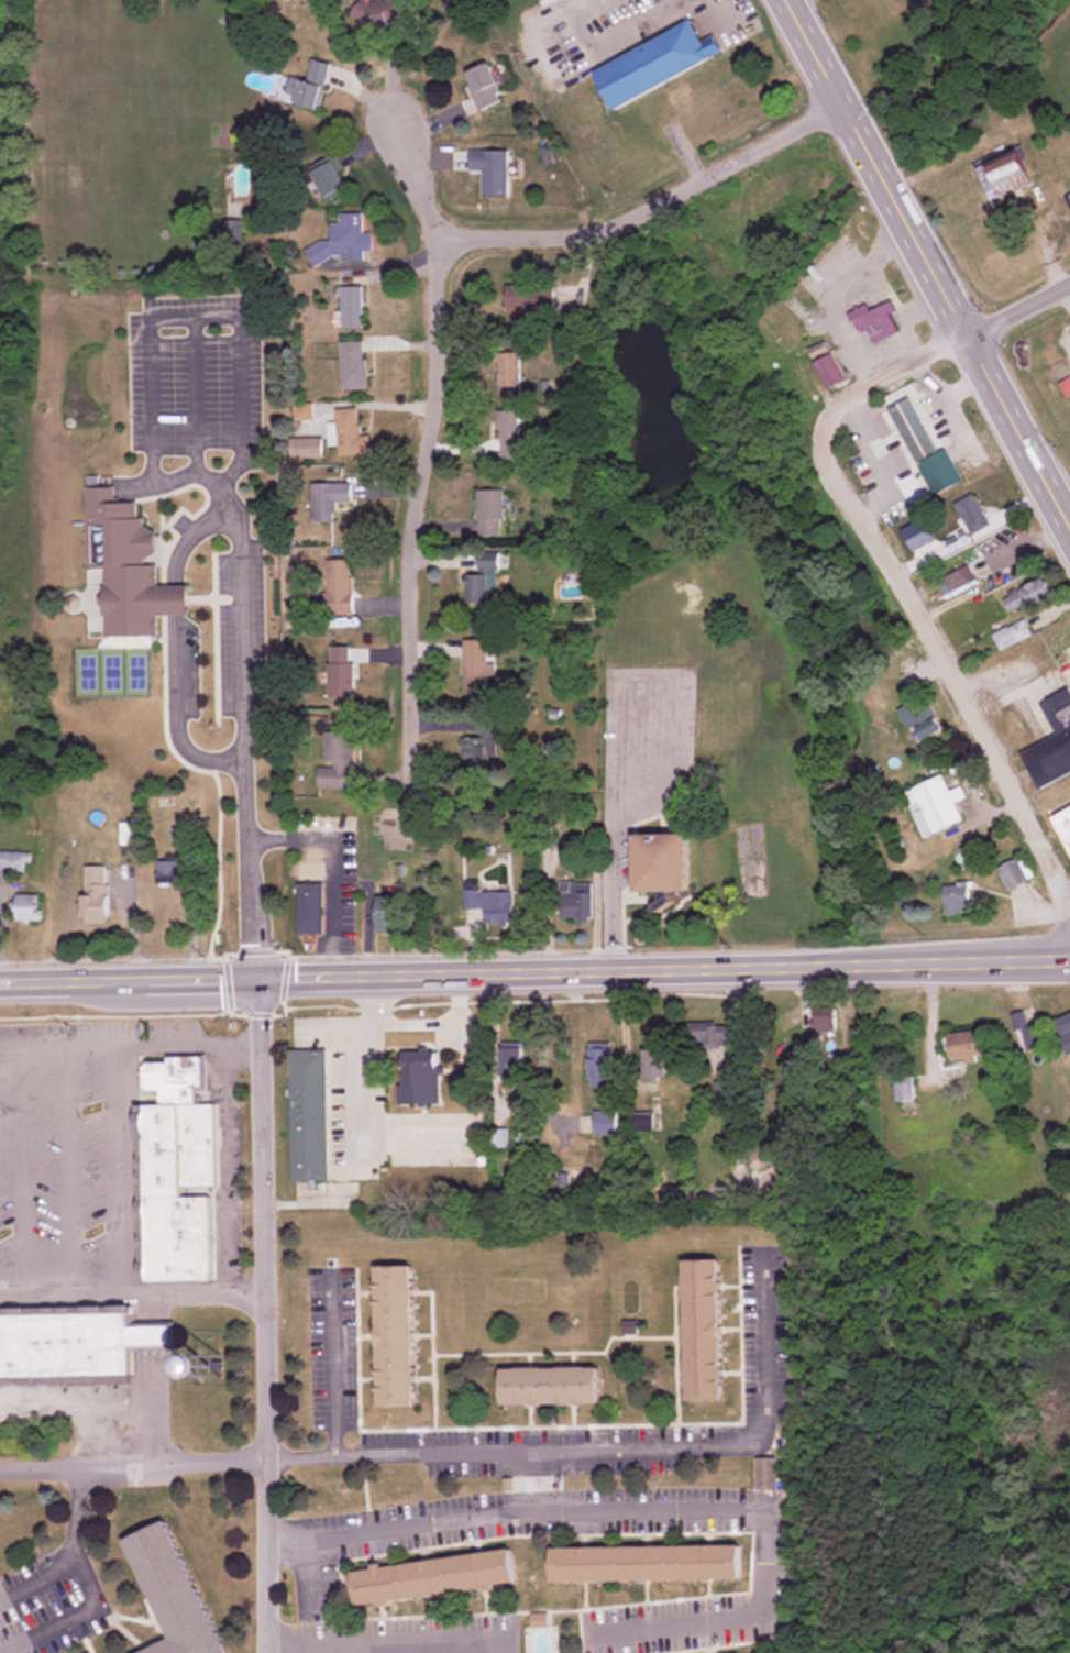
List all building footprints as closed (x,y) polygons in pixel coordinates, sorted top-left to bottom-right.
[(360,26),(410,22),(408,0),(387,0),(358,3),(360,26)] [(726,57),(717,36),(703,41),(695,23),(595,68),(612,107),(726,57)] [(331,63),(312,59),(308,81),(295,79),(290,103),(321,109),(331,63)] [(505,100),(489,63),(466,73),(481,110),(505,100)] [(483,170),(483,196),(509,196),(509,150),(471,150),(471,170),(483,170)] [(978,165),(989,201),(1034,187),(1024,151),(978,165)] [(350,192),(336,158),(312,168),(326,202),(350,192)] [(363,213),(337,214),(337,221),(331,224),(331,241),(322,241),(307,249),(307,253),(312,265),(316,265),(338,255),(341,261),(364,260),(364,252),(372,249),(372,245),(364,228),(363,213)] [(238,222),(224,222),(224,235),(238,235),(238,222)] [(507,311),(555,311),(555,285),(507,285),(507,311)] [(363,287),(342,287),(342,329),(363,329),(363,287)] [(900,332),(892,312),(896,311),(892,302),(871,311),(868,304),(850,311),(860,335),(868,331),(873,343),(900,332)] [(367,389),(367,342),(340,342),(340,389),(367,389)] [(813,353),(826,388),(847,381),(833,345),(813,353)] [(520,395),(520,352),(499,352),(499,395),(520,395)] [(1069,392),(1069,377),(1069,375),(1058,382),(1065,395),(1069,392)] [(917,465),(939,454),(911,397),(888,408),(917,465)] [(360,436),(358,409),(334,410),(335,430),(329,431),(330,446),(338,446),(338,458),(372,456),(371,436),(360,436)] [(498,411),(498,440),(521,440),(521,411),(498,411)] [(354,484),(312,484),(312,524),(336,524),(336,511),(354,511),(354,484)] [(104,637),(157,637),(156,615),(188,615),(188,585),(156,586),(156,528),(144,528),(144,518),(139,518),(137,502),(115,502),(115,487),(88,487),(88,569),(103,569),(104,637)] [(504,536),(504,490),(478,490),(478,536),(504,536)] [(955,504),(972,536),(990,526),(973,494),(955,504)] [(465,602),(498,602),(498,553),(478,553),(478,575),(465,575),(465,602)] [(354,615),(353,560),(322,561),(323,615),(354,615)] [(943,599),(978,584),(969,563),(934,578),(943,599)] [(1002,598),(1009,614),(1054,594),(1047,578),(1002,598)] [(993,635),(1001,651),(1032,636),(1024,620),(993,635)] [(464,690),(489,690),(489,640),(464,640),(464,690)] [(354,647),(329,647),(329,698),(354,698),(354,647)] [(1069,773),(1069,689),(1040,703),(1056,737),(1022,753),(1039,788),(1069,773)] [(915,746),(944,734),(932,704),(918,710),(915,704),(900,709),(915,746)] [(498,760),(497,725),(477,725),(478,738),(464,738),(465,761),(498,760)] [(318,789),(351,790),(352,731),(324,731),(323,768),(318,767),(318,789)] [(903,793),(922,839),(964,822),(956,804),(966,800),(961,787),(949,792),(943,777),(903,793)] [(1052,817),(1069,808),(1069,848),(1052,817)] [(638,834),(638,892),(692,892),(692,834),(638,834)] [(27,871),(27,851),(0,851),(0,871),(27,871)] [(1008,892),(1033,878),(1022,856),(996,869),(1008,892)] [(178,862),(158,862),(158,883),(178,883),(178,862)] [(109,923),(109,866),(85,866),(85,924),(109,923)] [(561,919),(593,919),(592,882),(560,882),(561,919)] [(298,884),(298,935),(321,935),(321,884),(298,884)] [(944,884),(944,916),(969,916),(969,884),(944,884)] [(485,924),(514,924),(514,890),(464,890),(464,909),(485,909),(485,924)] [(15,921),(41,921),(42,895),(15,894),(15,921)] [(404,897),(377,897),(377,934),(404,934),(404,897)] [(1045,1048),(1036,1010),(1010,1016),(1019,1054),(1045,1048)] [(815,1036),(836,1036),(836,1011),(815,1011),(815,1036)] [(1069,1053),(1069,1017),(1062,1018),(1063,1053),(1069,1053)] [(734,1046),(734,1025),(691,1025),(691,1046),(734,1046)] [(986,1059),(981,1031),(948,1036),(951,1062),(965,1060),(966,1063),(986,1059)] [(503,1046),(503,1086),(522,1086),(522,1046),(503,1046)] [(613,1086),(613,1049),(589,1049),(589,1086),(613,1086)] [(290,1050),(290,1181),(328,1181),(328,1050),(290,1050)] [(669,1050),(646,1050),(646,1080),(669,1080),(669,1050)] [(398,1104),(440,1104),(440,1051),(402,1051),(402,1086),(398,1086),(398,1104)] [(141,1282),(213,1281),(212,1197),(184,1197),(183,1188),(216,1187),(214,1104),(197,1104),(196,1091),(205,1091),(205,1057),(167,1058),(167,1062),(142,1062),(142,1093),(158,1093),(158,1104),(139,1105),(141,1282)] [(915,1103),(914,1078),(894,1079),(895,1104),(915,1103)] [(618,1135),(618,1112),(594,1112),(594,1135),(618,1135)] [(629,1133),(652,1133),(652,1113),(629,1113),(629,1133)] [(685,1260),(686,1402),(724,1402),(722,1260),(685,1260)] [(378,1408),(416,1408),(413,1266),(376,1266),(378,1408)] [(130,1376),(130,1351),(172,1349),(172,1326),(130,1327),(130,1309),(0,1310),(0,1378),(130,1376)] [(503,1407),(600,1407),(600,1368),(503,1369),(503,1407)] [(166,1523),(126,1542),(173,1642),(149,1652),(226,1652),(166,1523)] [(742,1543),(553,1544),(554,1579),(743,1578),(742,1543)] [(517,1584),(514,1549),(353,1566),(357,1602),(517,1584)]
